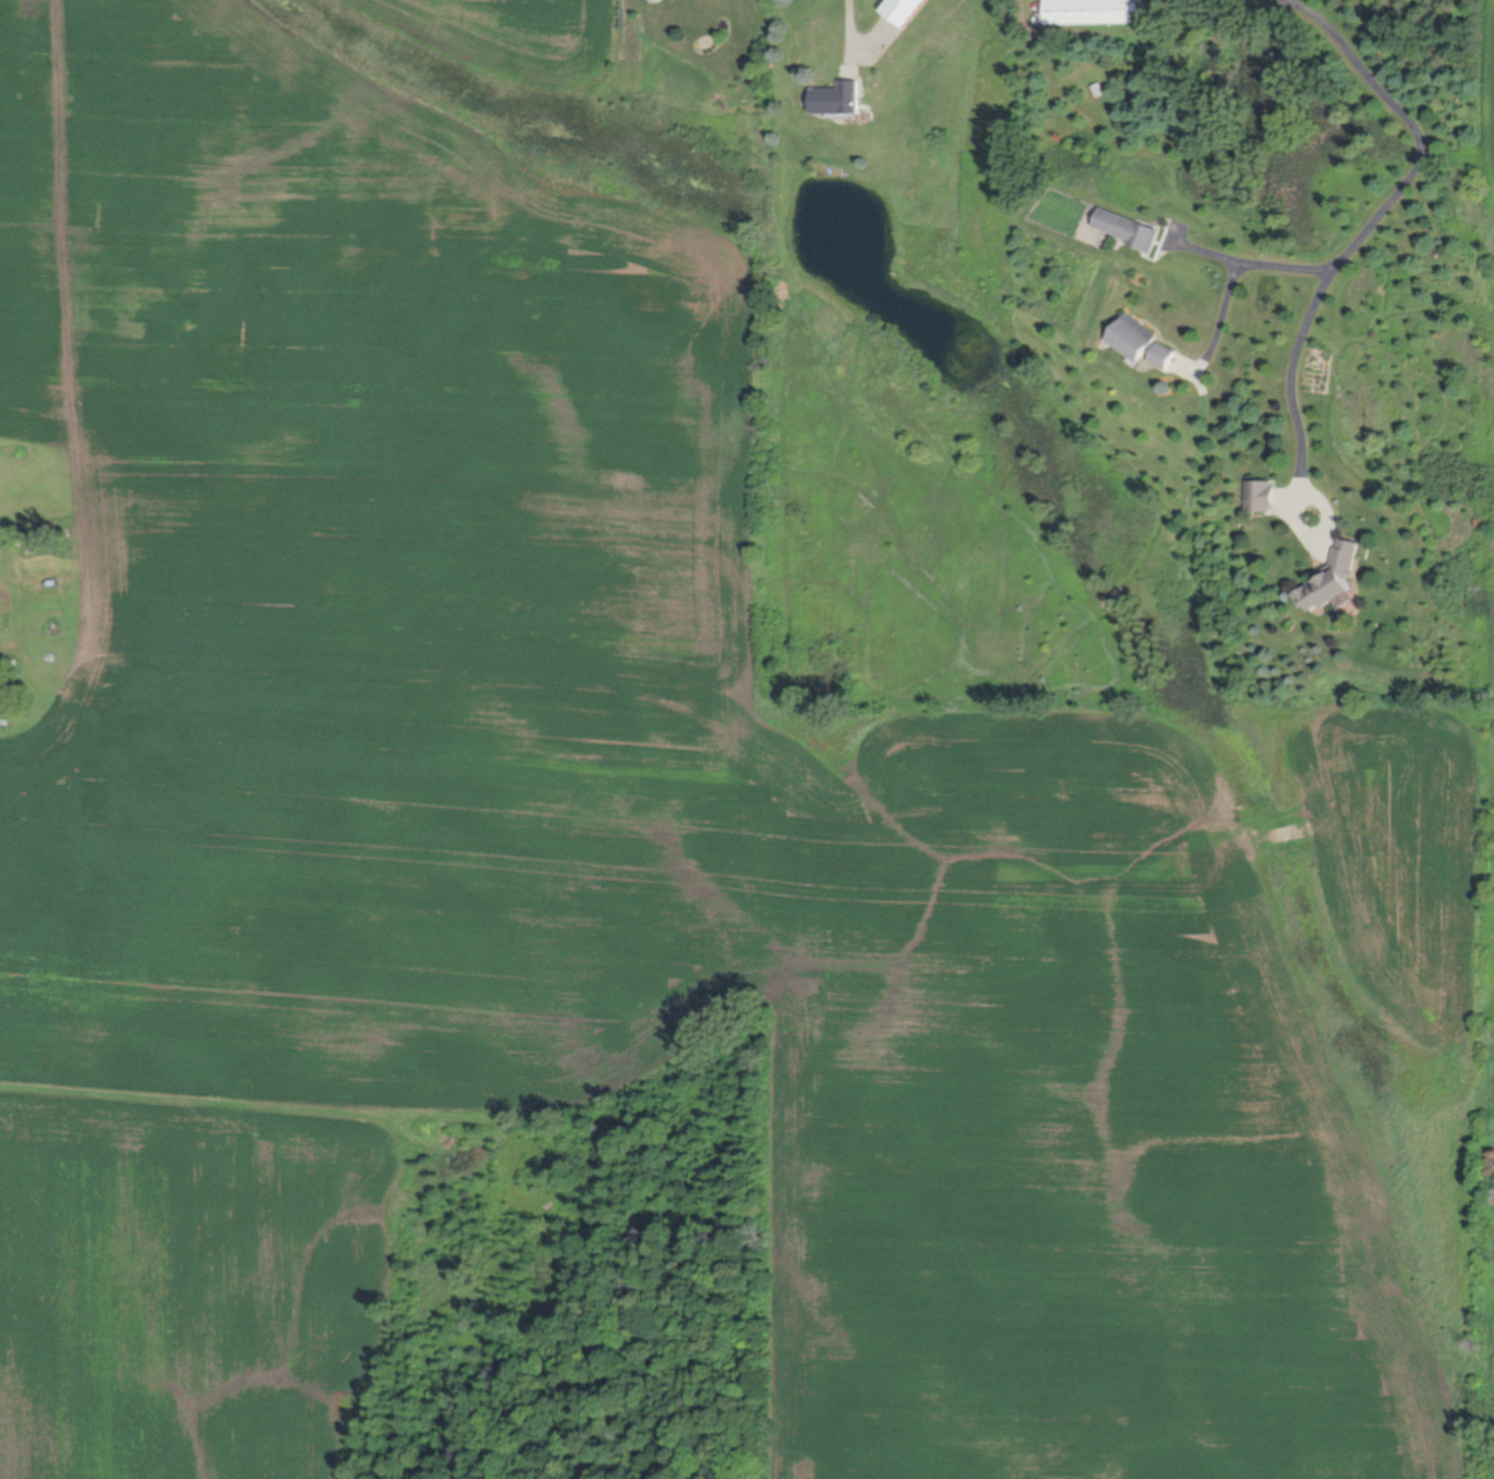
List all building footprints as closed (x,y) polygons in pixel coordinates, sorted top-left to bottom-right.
[(883,10),(891,0),(927,0),(905,28),(883,10)] [(1045,24),(1045,0),(1130,0),(1131,22),(1045,24)] [(813,88),(841,88),(841,80),(860,80),(860,113),(843,113),(813,113),(813,88)] [(1102,208),(1162,231),(1153,254),(1130,245),(1132,241),(1095,226),(1102,208)] [(1157,342),(1161,344),(1162,343),(1179,352),(1171,370),(1153,361),(1156,354),(1152,350),(1141,363),(1110,340),(1130,312),(1162,336),(1157,342)] [(1251,512),(1251,482),(1276,482),(1276,487),(1279,487),(1279,508),(1275,508),(1275,513),(1251,512)] [(1350,582),(1356,592),(1334,606),(1334,605),(1326,610),(1324,606),(1313,613),(1309,606),(1305,609),(1297,596),(1311,587),(1311,586),(1319,581),(1317,577),(1334,565),(1338,548),(1341,549),(1343,539),(1363,544),(1357,571),(1360,576),(1350,582)] [(67,563),(77,555),(80,559),(70,567),(67,563)]
